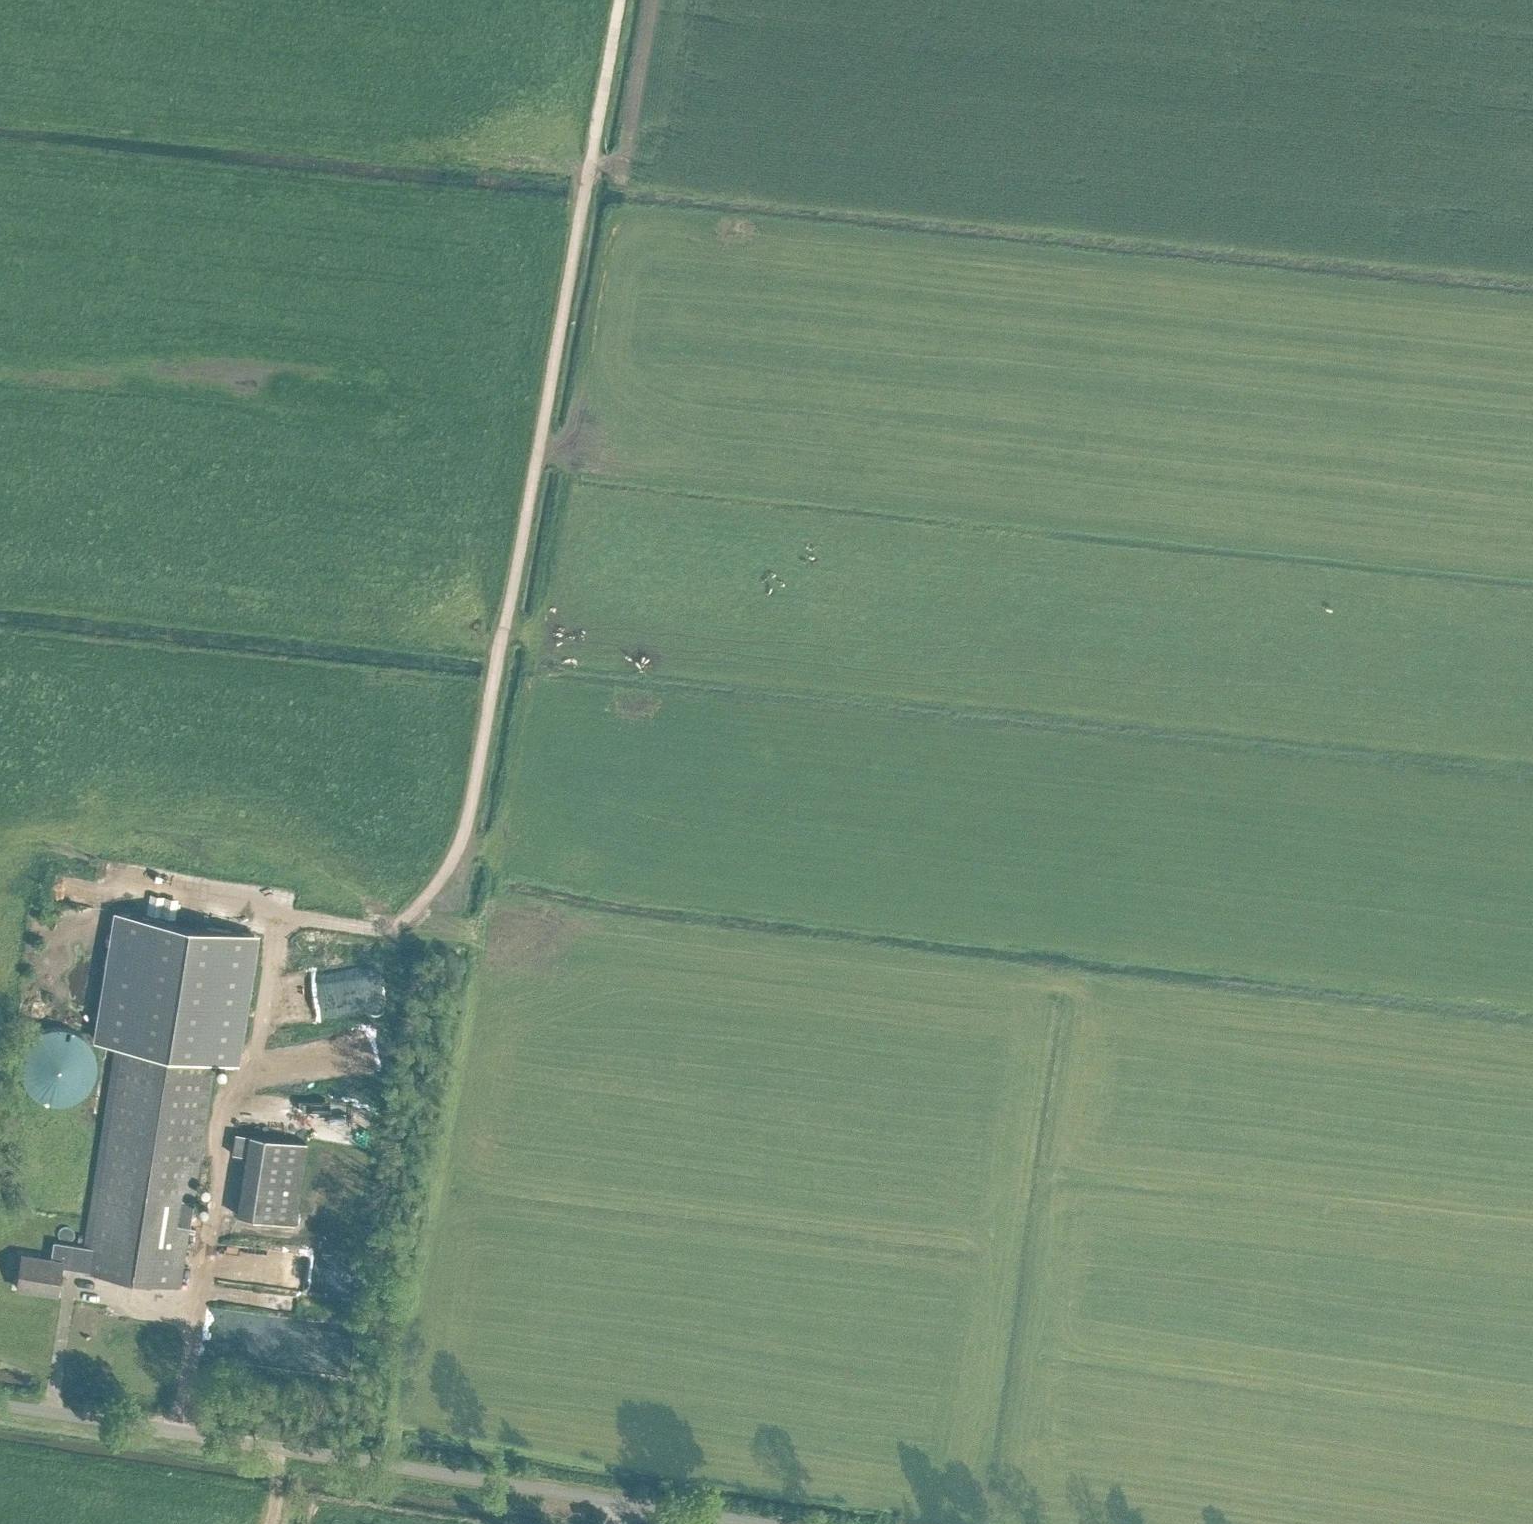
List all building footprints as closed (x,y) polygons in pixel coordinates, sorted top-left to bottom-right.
[(239,1060),(259,933),(111,910),(91,1037),(116,1041),(85,1243),(52,1238),(50,1256),(20,1251),(15,1284),(56,1290),(60,1264),(81,1267),(81,1268),(179,1283),(214,1056),(239,1060)] [(55,1100),(61,1100),(66,1099),(71,1098),(76,1096),(81,1093),(84,1090),(88,1087),(90,1083),(92,1080),(94,1076),(96,1071),(97,1067),(97,1062),(97,1056),(96,1051),(94,1046),(91,1041),(88,1037),(84,1033),(80,1029),(76,1027),(71,1025),(67,1024),(62,1023),(58,1023),(54,1023),(49,1024),(45,1025),(40,1027),(36,1030),(32,1033),(28,1037),(25,1041),(22,1046),(20,1051),(19,1057),(19,1062),(20,1067),(20,1072),(22,1076),(24,1080),(26,1083),(29,1087),(32,1090),(36,1093),(40,1096),(45,1098),(50,1100),(55,1100)] [(294,1220),(308,1139),(236,1127),(232,1149),(247,1152),(237,1210),(294,1220)]
